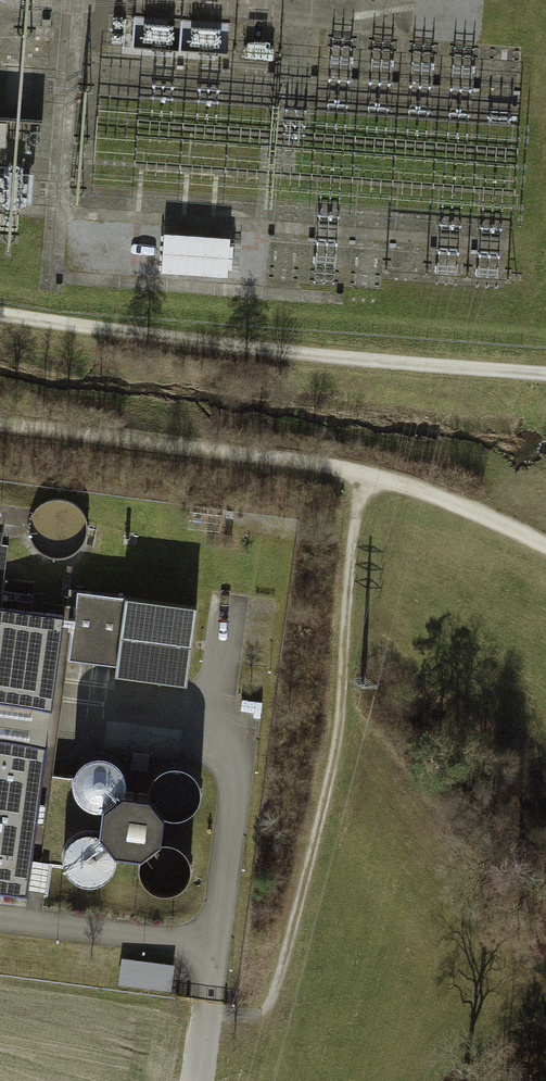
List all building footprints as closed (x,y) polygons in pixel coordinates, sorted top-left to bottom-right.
[(166,271),(233,272),(234,233),(167,232),(166,271)] [(120,598),(79,594),(70,664),(111,669),(120,598)] [(196,608),(125,599),(115,676),(186,686),(196,608)] [(0,605),(0,888),(26,892),(67,615),(0,605)] [(92,783),(94,792),(99,800),(106,806),(114,809),(123,809),(130,808),(137,804),(142,799),(146,793),(148,784),(148,775),(144,767),(138,760),(130,755),(121,753),(112,754),(104,759),(97,765),(93,773),(92,783)] [(174,806),(181,812),(188,815),(197,815),(205,813),(211,808),(216,802),(219,794),(219,785),(216,778),(211,771),(204,767),(195,765),(187,766),(180,769),(174,775),(170,782),(169,791),(170,799),(174,806)] [(166,801),(147,799),(130,810),(127,834),(142,852),(162,854),(178,842),(181,819),(166,801)] [(103,882),(112,882),(120,880),(127,876),(133,869),(136,861),(136,852),(133,844),(128,837),(121,832),(112,830),(104,831),(96,834),(89,840),(85,848),(84,856),(85,865),(89,872),(95,878),(103,882)] [(170,885),(177,889),(184,891),(192,891),(200,887),(206,882),(209,875),(211,867),(209,859),(206,852),(200,847),(192,844),(184,843),(177,845),(170,849),(165,856),(163,863),(163,871),(165,879),(170,885)] [(123,983),(176,988),(178,961),(125,956),(123,983)]
